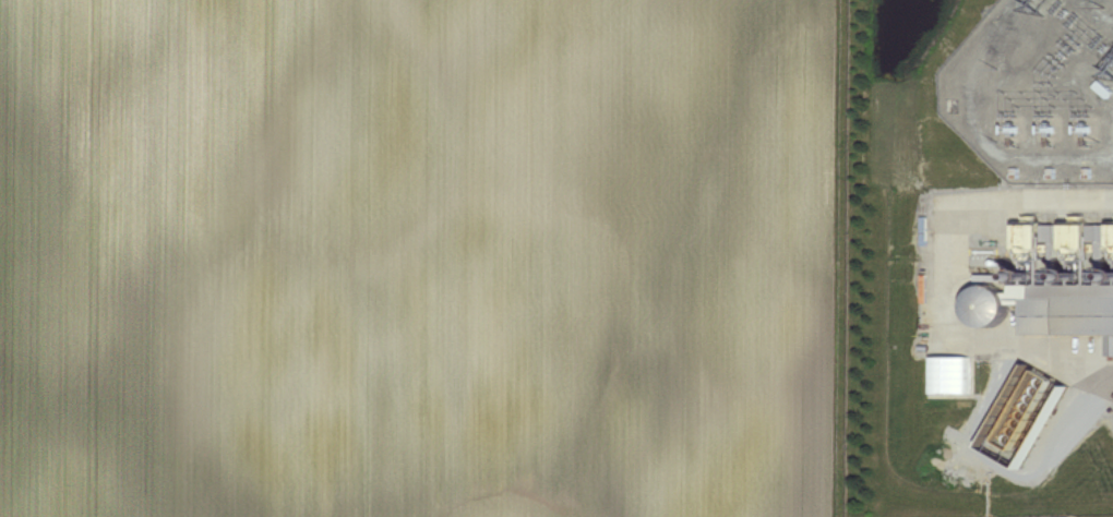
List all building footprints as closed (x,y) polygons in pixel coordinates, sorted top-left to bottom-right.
[(1013,281),(1112,281),(1112,353),(1108,353),(1106,332),(1026,332),(1025,301),(1012,302),(1012,297),(1007,289),(1013,289),(1013,281)] [(935,394),(973,395),(973,357),(936,356),(935,394)] [(1002,440),(1021,450),(1064,375),(1044,364),(1002,440)]
